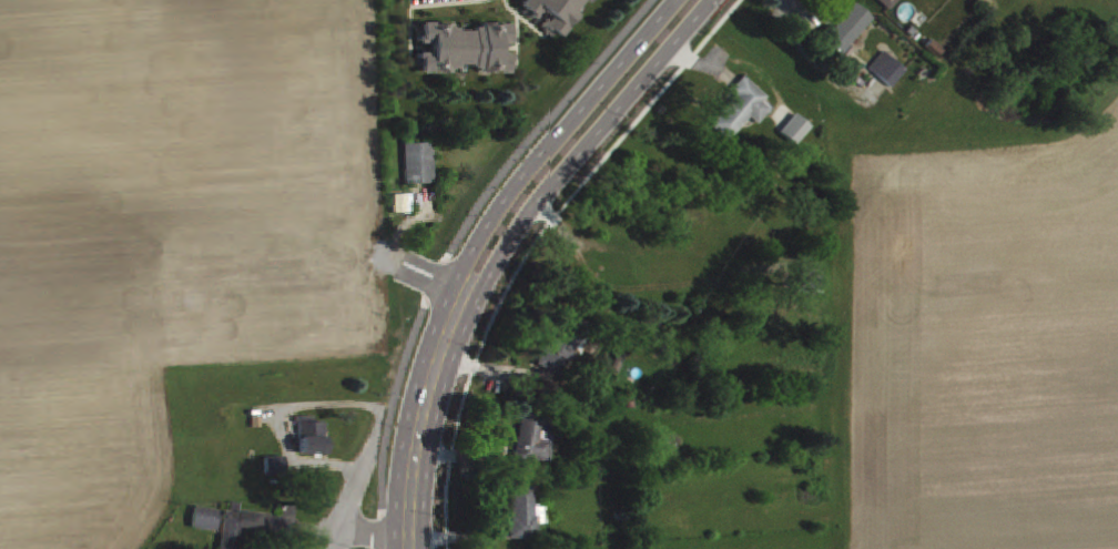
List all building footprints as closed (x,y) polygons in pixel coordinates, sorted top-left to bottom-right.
[(581,19),(577,17),(586,5),(590,8),(597,0),(533,0),(522,14),(538,26),(546,15),(554,21),(546,31),(563,43),(581,19)] [(904,0),(876,0),(893,14),(904,0)] [(877,24),(858,6),(824,43),(843,60),(877,24)] [(515,28),(501,31),(485,28),(484,34),(467,37),(459,35),(458,30),(451,29),(441,30),(425,28),(422,43),(423,48),(436,50),(435,60),(423,58),(422,61),(425,76),(438,79),(473,73),(483,74),(485,82),(515,77),(517,62),(517,60),(505,58),(504,51),(512,49),(517,50),(515,33),(515,28)] [(909,75),(888,55),(872,72),(894,92),(909,75)] [(770,101),(746,80),(732,96),(738,101),(713,130),(730,145),(752,121),(760,128),(773,113),(765,107),(770,101)] [(438,149),(409,150),(410,190),(439,190),(438,149)] [(398,201),(398,219),(416,219),(416,200),(398,201)] [(563,381),(575,353),(583,357),(591,341),(584,337),(588,327),(563,316),(539,371),(563,381)] [(517,466),(550,471),(559,421),(525,416),(517,466)] [(329,461),(329,428),(318,428),(318,423),(302,423),(302,461),(329,461)] [(269,481),(289,481),(289,463),(269,463),(269,481)] [(515,544),(541,543),(541,530),(549,530),(549,513),(538,513),(537,493),(515,493),(515,544)] [(223,515),(198,513),(197,534),(221,537),(223,515)] [(224,548),(247,548),(249,538),(265,540),(268,521),(229,516),(224,548)]
